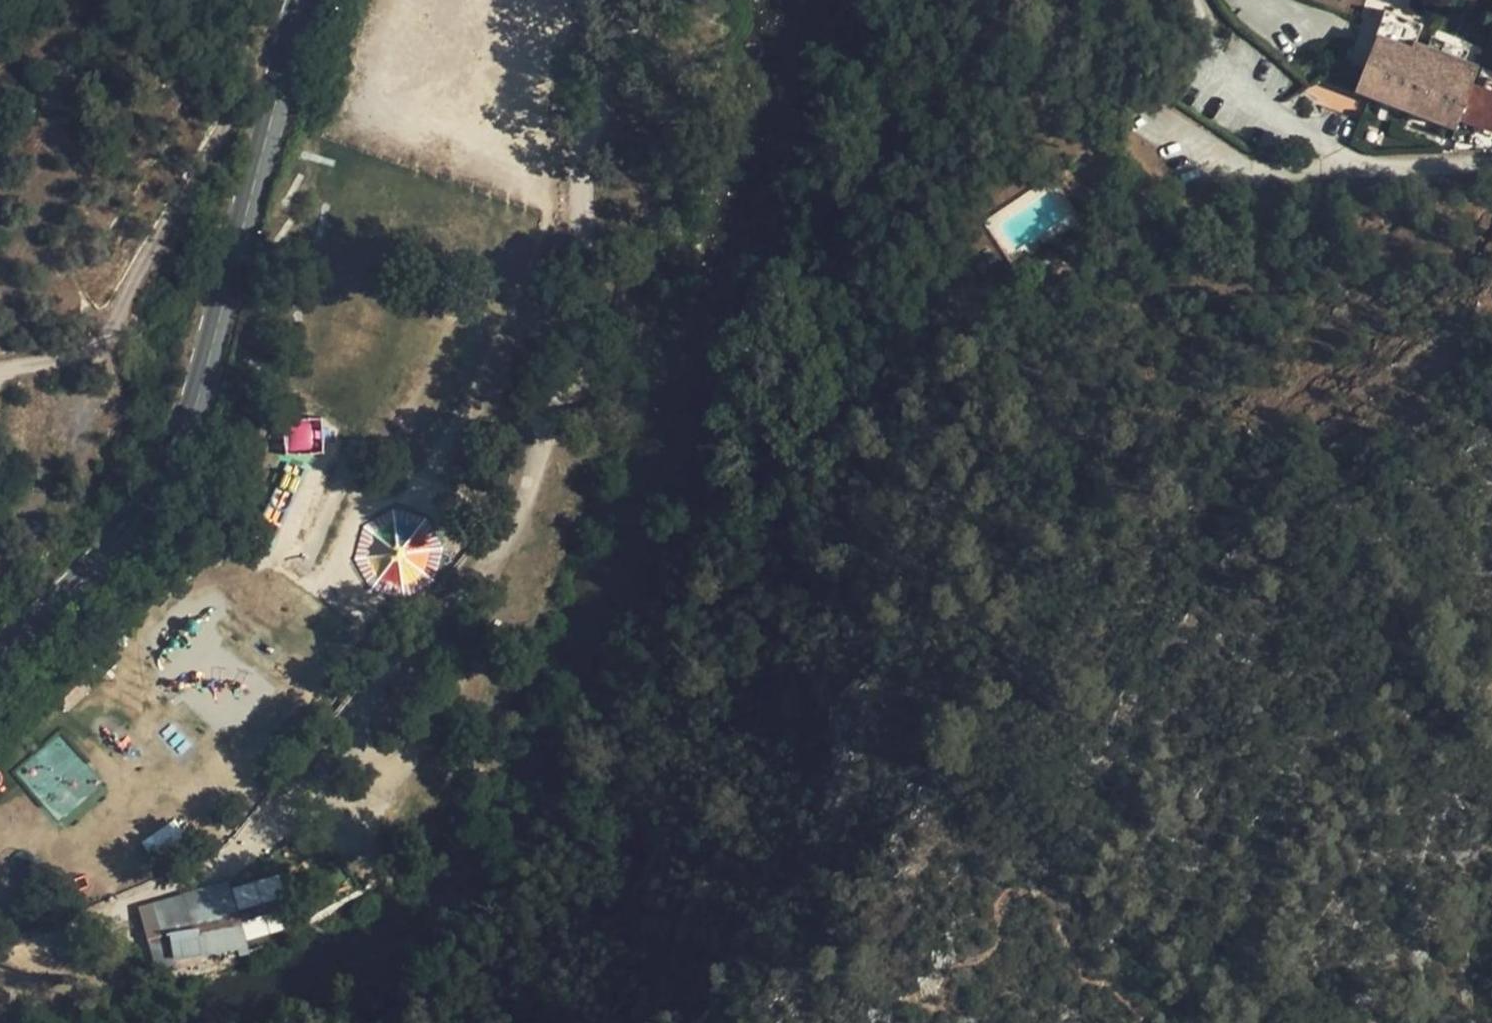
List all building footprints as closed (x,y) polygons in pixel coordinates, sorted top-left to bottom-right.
[(1385,11),(1375,37),(1410,50),(1412,44),(1415,45),(1423,26),(1385,11)] [(1375,37),(1355,91),(1456,129),(1460,118),(1491,130),(1491,94),(1471,86),(1478,68),(1463,63),(1439,54),(1415,45),(1412,44),(1410,50),(1375,37)] [(1444,42),(1439,54),(1463,63),(1468,52),(1444,42)] [(322,451),(322,420),(287,420),(287,452),(322,451)] [(379,525),(368,522),(351,582),(420,601),(443,521),(385,504),(379,525)] [(229,884),(138,910),(159,980),(249,954),(229,884)]
